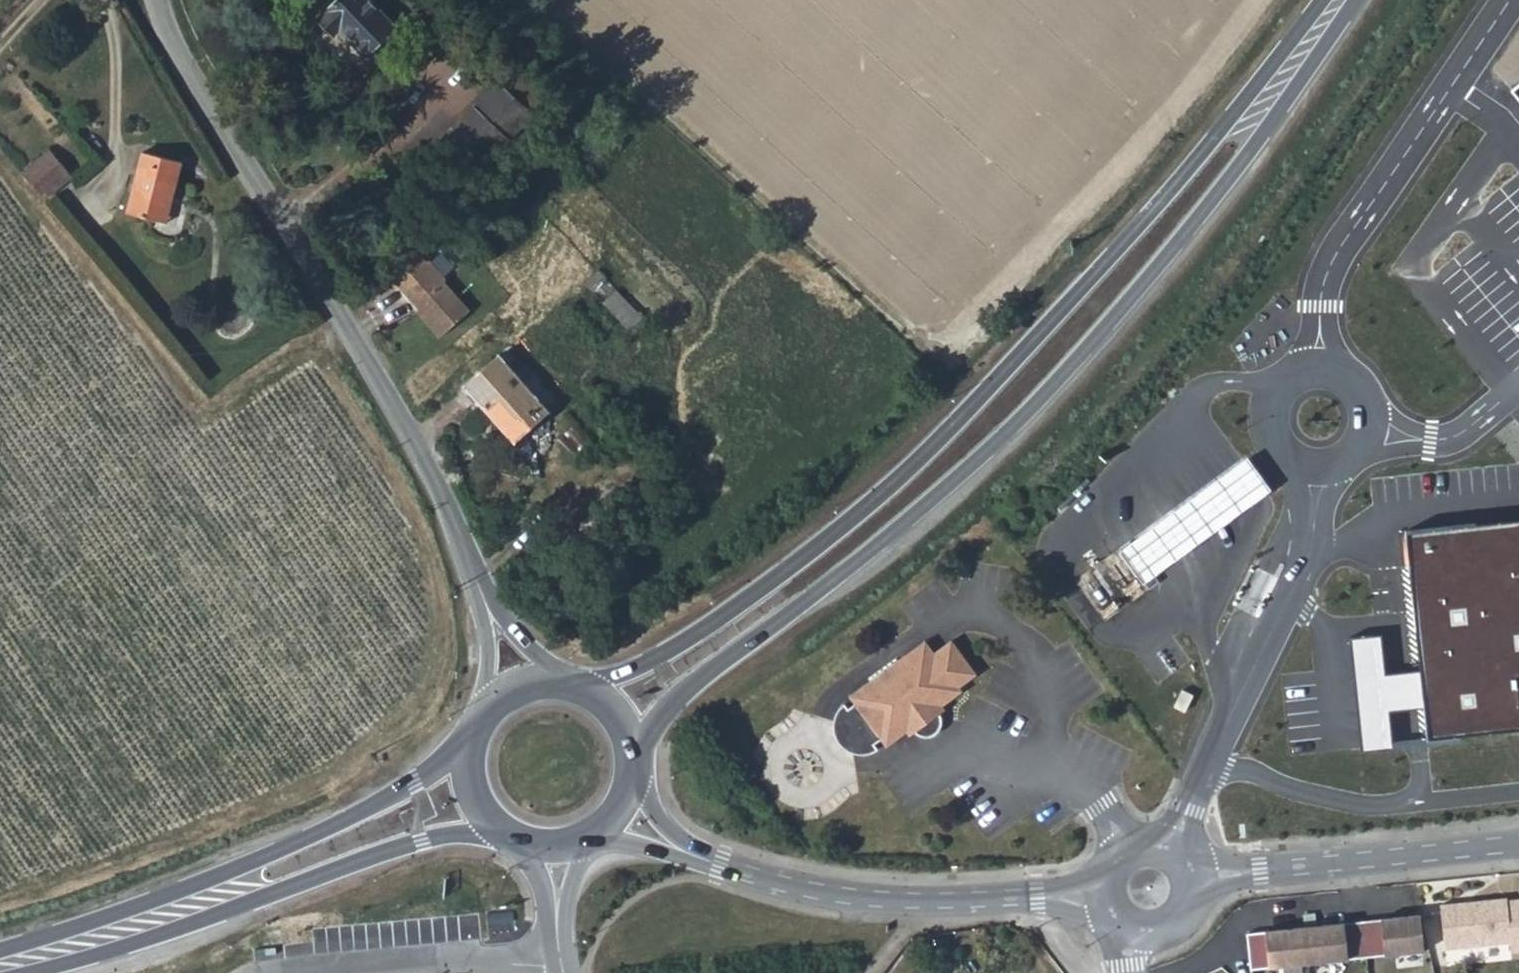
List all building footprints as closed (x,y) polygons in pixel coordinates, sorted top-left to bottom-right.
[(396,22),(377,0),(325,0),(316,8),(332,27),(338,22),(363,51),(396,22)] [(451,127),(448,125),(424,151),(460,185),(485,160),(531,109),(495,78),(451,127)] [(75,173),(79,170),(56,143),(53,146),(75,173)] [(26,169),(48,196),(75,173),(53,146),(26,169)] [(190,163),(152,153),(136,213),(175,223),(190,163)] [(446,338),(478,310),(422,245),(390,273),(446,338)] [(609,302),(636,329),(647,318),(620,290),(609,302)] [(548,415),(499,358),(467,386),(517,442),(548,415)] [(1242,461),(1125,550),(1150,583),(1268,494),(1242,461)] [(1419,537),(1433,671),(1437,708),(1440,741),(1518,732),(1518,524),(1419,537)] [(1437,708),(1433,671),(1388,676),(1384,639),(1355,642),(1366,752),(1396,749),(1392,712),(1437,708)] [(910,739),(916,735),(940,717),(945,713),(943,709),(963,694),(960,690),(977,677),(951,643),(934,656),(925,643),(864,689),(900,741),(907,735),(910,739)] [(882,743),(888,750),(900,741),(864,689),(850,700),(855,707),(848,713),(845,708),(836,719),(834,732),(837,744),(846,754),(859,758),(877,752),(875,748),(882,743)] [(941,724),(940,717),(916,735),(920,738),(930,738),(938,733),(941,724)] [(1434,899),(1440,943),(1505,935),(1506,945),(1518,943),(1518,890),(1501,893),(1500,890),(1434,899)] [(1419,944),(1415,908),(1241,927),(1245,963),(1419,944)]
